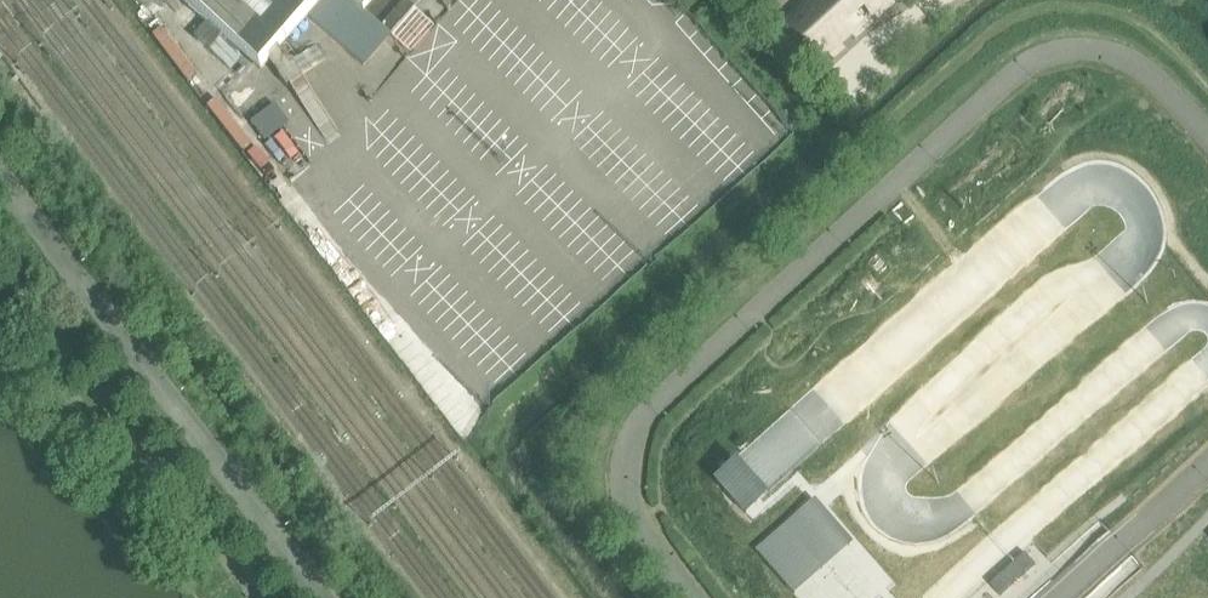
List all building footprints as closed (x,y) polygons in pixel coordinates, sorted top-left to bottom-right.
[(303,23),(323,0),(179,0),(261,71),(303,23)] [(365,15),(378,0),(348,0),(365,15)] [(413,8),(420,0),(404,0),(413,8)] [(787,24),(821,61),(886,0),(813,0),(787,24)]
